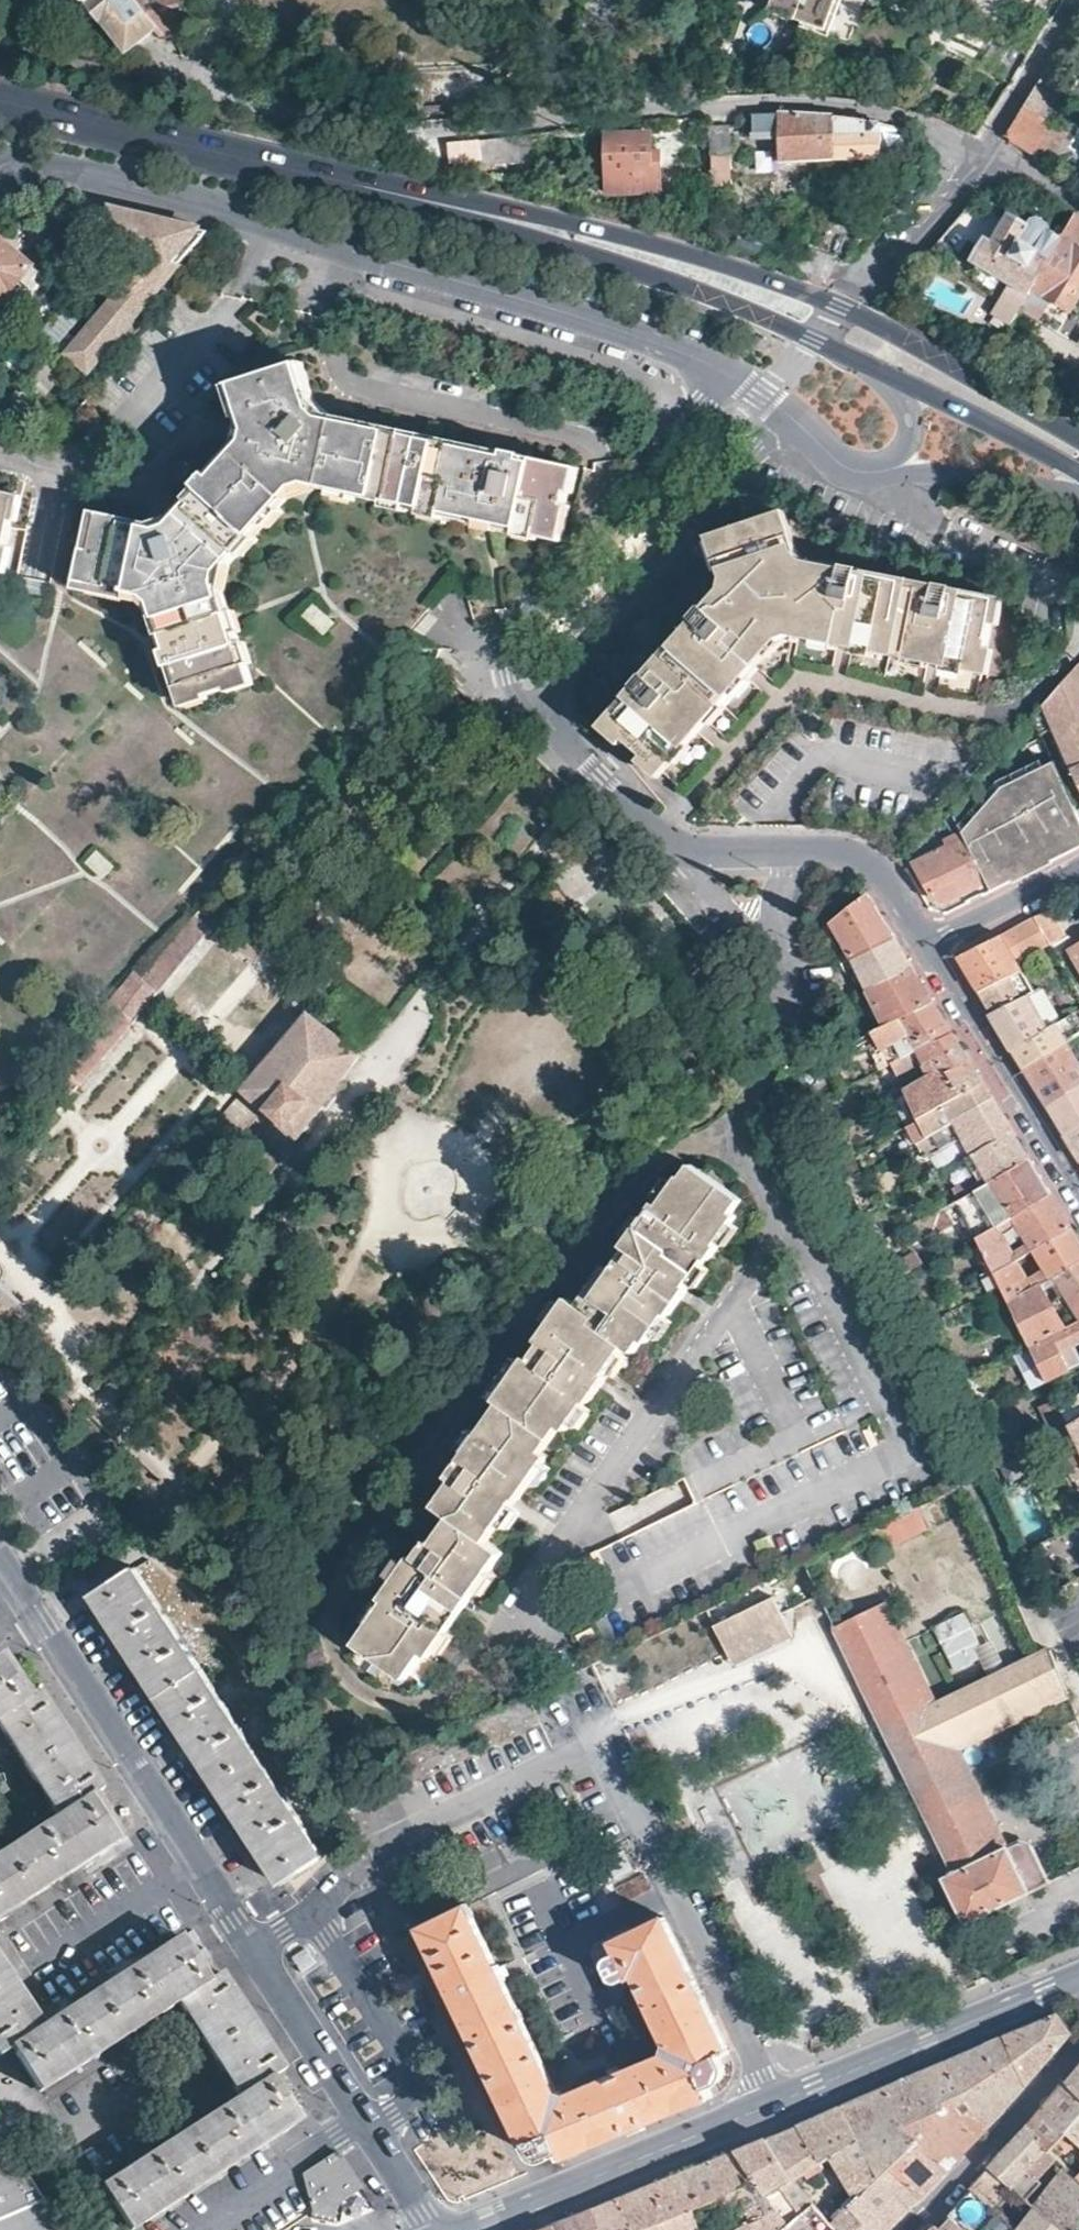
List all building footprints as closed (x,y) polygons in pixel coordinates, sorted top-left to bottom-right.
[(134,0),(87,0),(92,0),(127,51),(131,47),(154,28),(134,0)] [(190,59),(182,27),(185,0),(134,0),(154,28),(159,35),(174,32),(179,54),(183,56),(190,59)] [(836,0),(755,0),(754,3),(770,9),(772,11),(824,31),(836,0)] [(1010,140),(1033,153),(1051,122),(1039,115),(1063,71),(1049,63),(1009,129),(1009,132),(1009,135),(1009,137),(1010,140)] [(781,162),(835,159),(834,117),(791,116),(753,114),(753,137),(780,136),(781,162)] [(881,157),(881,125),(852,119),(834,117),(835,159),(881,157)] [(729,122),(711,123),(712,184),(731,183),(729,122)] [(534,158),(532,134),(518,136),(519,159),(534,158)] [(660,196),(660,154),(650,154),(649,134),(607,135),(606,136),(606,193),(657,192),(658,196),(660,196)] [(518,136),(448,144),(450,158),(483,155),(484,162),(519,159),(518,136)] [(89,370),(209,231),(180,224),(138,214),(113,208),(107,237),(124,241),(130,252),(150,258),(160,261),(143,280),(136,274),(131,269),(123,268),(113,280),(124,288),(69,353),(89,370)] [(1063,236),(1032,288),(1069,309),(1078,291),(1078,247),(1075,244),(1078,238),(1078,212),(1077,211),(1063,236)] [(971,260),(1029,293),(1032,288),(1063,236),(1049,228),(1049,224),(1038,218),(1037,217),(1035,217),(1034,218),(1033,219),(1030,224),(1009,213),(994,239),(986,235),(971,260)] [(8,324),(41,285),(35,279),(40,272),(16,251),(21,245),(18,242),(23,236),(17,230),(11,237),(8,235),(4,240),(0,237),(0,318),(8,324)] [(143,280),(160,261),(150,258),(136,274),(143,280)] [(63,345),(82,319),(66,307),(47,333),(63,345)] [(298,490),(312,486),(438,516),(499,530),(558,543),(559,543),(560,543),(560,542),(561,542),(567,519),(576,477),(340,420),(328,410),(315,363),(239,387),(248,426),(249,427),(249,429),(249,430),(249,432),(244,446),(206,488),(168,529),(165,530),(161,532),(158,533),(154,533),(140,531),(141,526),(96,517),(88,553),(80,552),(74,584),(142,600),(153,611),(187,707),(251,685),(216,588),(220,573),(298,490)] [(11,500),(0,498),(0,553),(11,500)] [(996,608),(958,599),(959,592),(943,589),(941,596),(866,580),(867,574),(851,571),(849,577),(848,578),(813,570),(812,571),(798,558),(784,517),(722,535),(722,538),(735,581),(732,594),(714,614),(708,608),(699,619),(704,625),(656,680),(649,675),(639,687),(644,693),(614,727),(663,771),(704,725),(753,670),(782,637),(793,633),(797,633),(844,643),(935,663),(981,673),(982,673),(983,673),(983,672),(983,671),(996,608)] [(315,604),(304,616),(326,635),(336,622),(315,604)] [(1036,713),(1045,732),(1049,730),(1068,772),(1074,770),(1078,781),(1078,663),(1036,713)] [(1078,846),(1078,817),(1075,809),(1053,761),(1001,787),(961,833),(985,881),(990,891),(1041,865),(1078,846)] [(950,810),(943,818),(954,843),(915,863),(934,898),(945,901),(985,881),(961,833),(950,810)] [(830,924),(849,960),(893,938),(888,929),(866,892),(830,924)] [(34,1129),(223,911),(210,900),(141,978),(136,974),(49,1065),(59,1074),(22,1119),(34,1129)] [(1063,936),(1048,909),(1034,916),(1046,936),(1050,944),(1063,936)] [(1046,936),(1034,916),(1000,934),(1020,970),(1026,966),(1019,952),(1046,936)] [(1009,975),(1020,970),(1000,934),(957,956),(969,976),(978,991),(1009,975)] [(854,969),(866,992),(911,968),(904,956),(893,938),(849,960),(839,965),(844,975),(854,969)] [(1069,950),(1078,966),(1078,943),(1069,950)] [(866,992),(884,1025),(931,1000),(921,983),(911,968),(866,992)] [(992,1013),(1023,997),(1009,975),(978,991),(985,1002),(992,1013)] [(1013,1048),(1052,1024),(1049,1019),(1040,1024),(1023,997),(992,1013),(1002,1031),(1013,1048)] [(884,1025),(872,1031),(880,1050),(895,1042),(903,1058),(951,1033),(940,1015),(931,1000),(884,1025)] [(1067,1015),(1052,1024),(1013,1048),(1019,1058),(1025,1068),(1064,1044),(1078,1035),(1067,1015)] [(297,1138),(361,1054),(310,1017),(214,1143),(265,1181),(281,1159),(246,1132),(262,1112),(297,1138)] [(951,1033),(903,1058),(898,1061),(888,1065),(894,1077),(922,1064),(929,1077),(902,1091),(916,1118),(981,1081),(966,1057),(951,1033)] [(1078,1087),(1078,1066),(1077,1067),(1064,1044),(1025,1068),(1035,1084),(1049,1107),(1078,1087)] [(882,1069),(888,1065),(898,1061),(894,1055),(879,1063),(882,1069)] [(926,1138),(991,1100),(987,1091),(981,1081),(916,1118),(926,1138)] [(1049,1107),(1056,1120),(1064,1132),(1078,1122),(1078,1087),(1049,1107)] [(968,1156),(1012,1132),(1002,1116),(991,1100),(926,1138),(916,1144),(924,1160),(960,1140),(968,1156)] [(1078,1157),(1078,1122),(1064,1132),(1074,1149),(1078,1157)] [(980,1187),(1027,1158),(1020,1146),(1012,1132),(968,1156),(964,1158),(980,1187)] [(959,1201),(976,1237),(1048,1192),(1037,1175),(1027,1158),(980,1187),(959,1201)] [(590,1407),(611,1378),(609,1375),(626,1351),(634,1356),(645,1342),(649,1344),(668,1318),(671,1320),(692,1291),(689,1289),(708,1263),(710,1265),(721,1250),(719,1248),(739,1220),(735,1217),(743,1204),(696,1169),(685,1181),(682,1180),(662,1207),(658,1205),(626,1247),(624,1246),(613,1262),(620,1268),(588,1311),(572,1300),(571,1300),(570,1300),(541,1340),(539,1339),(527,1356),(528,1359),(508,1386),(512,1391),(464,1456),(457,1452),(456,1452),(455,1453),(445,1467),(444,1468),(444,1469),(445,1471),(445,1472),(454,1480),(437,1505),(451,1517),(433,1543),(422,1536),(410,1552),(412,1555),(382,1597),(385,1600),(356,1640),(356,1641),(356,1642),(403,1677),(423,1652),(428,1655),(488,1544),(488,1542),(488,1541),(488,1540),(488,1539),(517,1499),(520,1500),(551,1457),(545,1451),(563,1428),(568,1432),(589,1405),(590,1407)] [(978,1276),(988,1295),(1001,1289),(994,1274),(1069,1227),(1058,1209),(1048,1192),(976,1237),(991,1269),(978,1276)] [(182,1270),(215,1236),(181,1204),(148,1237),(182,1270)] [(294,1219),(294,1215),(294,1212),(291,1210),(288,1210),(285,1212),(283,1215),(283,1219),(285,1220),(287,1221),(289,1222),(292,1221),(294,1219)] [(1008,1303),(1078,1261),(1078,1243),(1078,1242),(1069,1227),(994,1274),(1001,1289),(1008,1303)] [(1029,1346),(1078,1321),(1078,1261),(1008,1303),(1029,1346)] [(1072,1343),(1078,1340),(1078,1321),(1029,1346),(1047,1383),(1070,1371),(1078,1366),(1078,1357),(1072,1343)] [(1067,1425),(1078,1417),(1078,1396),(1059,1408),(1064,1418),(1067,1425)] [(1064,1418),(1059,1408),(1053,1412),(1057,1421),(1064,1418)] [(1067,1425),(1078,1445),(1068,1450),(1075,1465),(1070,1468),(1076,1481),(1078,1479),(1078,1417),(1067,1425)] [(922,1505),(872,1529),(881,1549),(931,1525),(922,1505)] [(613,1582),(603,1561),(599,1554),(593,1556),(598,1565),(608,1585),(613,1582)] [(323,1857),(136,1568),(93,1596),(111,1624),(125,1646),(190,1745),(208,1772),(267,1861),(282,1884),(323,1857)] [(775,1596),(713,1623),(725,1650),(787,1623),(775,1596)] [(1050,1651),(1041,1655),(934,1706),(885,1603),(837,1626),(955,1868),(950,1871),(952,1876),(944,1879),(964,1921),(1047,1882),(1030,1847),(1019,1842),(1006,1848),(959,1750),(1069,1697),(1050,1651)] [(787,1623),(725,1650),(730,1659),(791,1632),(787,1623)] [(40,1691),(28,1699),(0,1656),(0,1727),(21,1759),(58,1817),(0,1855),(0,1918),(109,1847),(119,1840),(91,1797),(103,1789),(40,1691)] [(584,1869),(592,1887),(632,1868),(624,1850),(607,1858),(584,1869)] [(557,2090),(468,1905),(421,1928),(527,2147),(530,2146),(533,2153),(539,2157),(547,2157),(559,2152),(563,2160),(619,2136),(709,2098),(719,2091),(727,2080),(730,2068),(729,2055),(699,1990),(665,1917),(639,1930),(639,1929),(629,1933),(629,1934),(614,1942),(620,1954),(604,1961),(612,1977),(618,1981),(623,1980),(635,1974),(669,2046),(666,2054),(569,2094),(567,2095),(559,2092),(557,2090)] [(0,2056),(12,2048),(40,2091),(57,2080),(132,2032),(178,2002),(240,2097),(114,2178),(102,2186),(131,2229),(132,2229),(216,2176),(286,2132),(302,2121),(288,2099),(274,2077),(285,2070),(221,1972),(210,1980),(182,1937),(173,1942),(44,2026),(0,1958),(0,2055),(0,2056)] [(1039,2020),(1005,2034),(1025,2083),(1071,2031),(1058,2012),(1039,2020)] [(1025,2083),(1005,2034),(993,2040),(987,2042),(1011,2099),(1019,2090),(1025,2083)] [(1011,2099),(987,2042),(967,2051),(947,2059),(963,2100),(978,2136),(996,2116),(1011,2099)] [(963,2100),(947,2059),(932,2066),(920,2071),(937,2112),(963,2100)] [(1067,2077),(1078,2090),(1078,2064),(1067,2077)] [(913,2123),(937,2112),(920,2071),(899,2080),(887,2085),(913,2123)] [(1067,2077),(1049,2099),(1027,2125),(1055,2152),(1058,2149),(1059,2148),(1059,2147),(1058,2147),(1058,2146),(1054,2143),(1065,2130),(1078,2144),(1078,2090),(1067,2077)] [(927,2133),(913,2123),(887,2085),(863,2095),(843,2104),(867,2132),(890,2158),(893,2162),(928,2136),(927,2133)] [(962,2153),(978,2136),(963,2100),(937,2112),(913,2123),(927,2133),(928,2136),(946,2170),(962,2153)] [(832,2154),(867,2132),(843,2104),(825,2111),(800,2122),(829,2156),(832,2154)] [(829,2156),(800,2122),(783,2129),(766,2136),(794,2179),(806,2171),(809,2175),(819,2168),(816,2164),(829,2156)] [(1059,2156),(1055,2152),(1027,2125),(1017,2135),(989,2164),(1015,2187),(1029,2198),(1036,2189),(1036,2183),(1059,2156)] [(877,2171),(890,2158),(867,2132),(832,2154),(835,2158),(856,2193),(877,2171)] [(735,2149),(766,2199),(794,2179),(766,2136),(751,2142),(735,2149)] [(933,2183),(946,2170),(928,2136),(893,2162),(922,2195),(933,2183)] [(0,2149),(0,2229),(52,2229),(0,2149)] [(687,2168),(699,2199),(717,2192),(732,2227),(764,2213),(771,2209),(766,2199),(735,2149),(711,2158),(687,2168)] [(342,2203),(364,2189),(340,2152),(303,2174),(313,2211),(312,2218),(340,2223),(341,2223),(344,2206),(342,2203)] [(922,2195),(893,2162),(890,2158),(877,2171),(909,2207),(922,2195)] [(1015,2187),(989,2164),(979,2175),(971,2185),(994,2205),(1002,2195),(1006,2198),(1015,2187)] [(691,2202),(699,2199),(687,2168),(655,2181),(617,2196),(631,2226),(641,2222),(643,2226),(645,2229),(702,2229),(691,2202)] [(877,2171),(856,2193),(852,2197),(847,2203),(850,2205),(875,2229),(887,2229),(898,2218),(909,2207),(877,2171)] [(764,2213),(774,2229),(788,2229),(783,2225),(815,2204),(797,2183),(794,2179),(766,2199),(771,2209),(764,2213)] [(994,2205),(971,2185),(945,2216),(933,2229),(972,2229),(994,2205)] [(643,2226),(641,2222),(631,2226),(617,2196),(601,2202),(593,2206),(604,2229),(645,2229),(643,2226)] [(833,2223),(830,2220),(815,2204),(783,2225),(788,2229),(827,2229),(833,2223)] [(850,2205),(833,2223),(840,2229),(875,2229),(850,2205)] [(1022,2229),(1065,2229),(1036,2205),(1018,2226),(1022,2229)] [(554,2221),(558,2229),(604,2229),(593,2206),(574,2213),(554,2221)] [(764,2213),(732,2227),(726,2229),(774,2229),(764,2213)] [(554,2221),(533,2229),(558,2229),(554,2221)]
